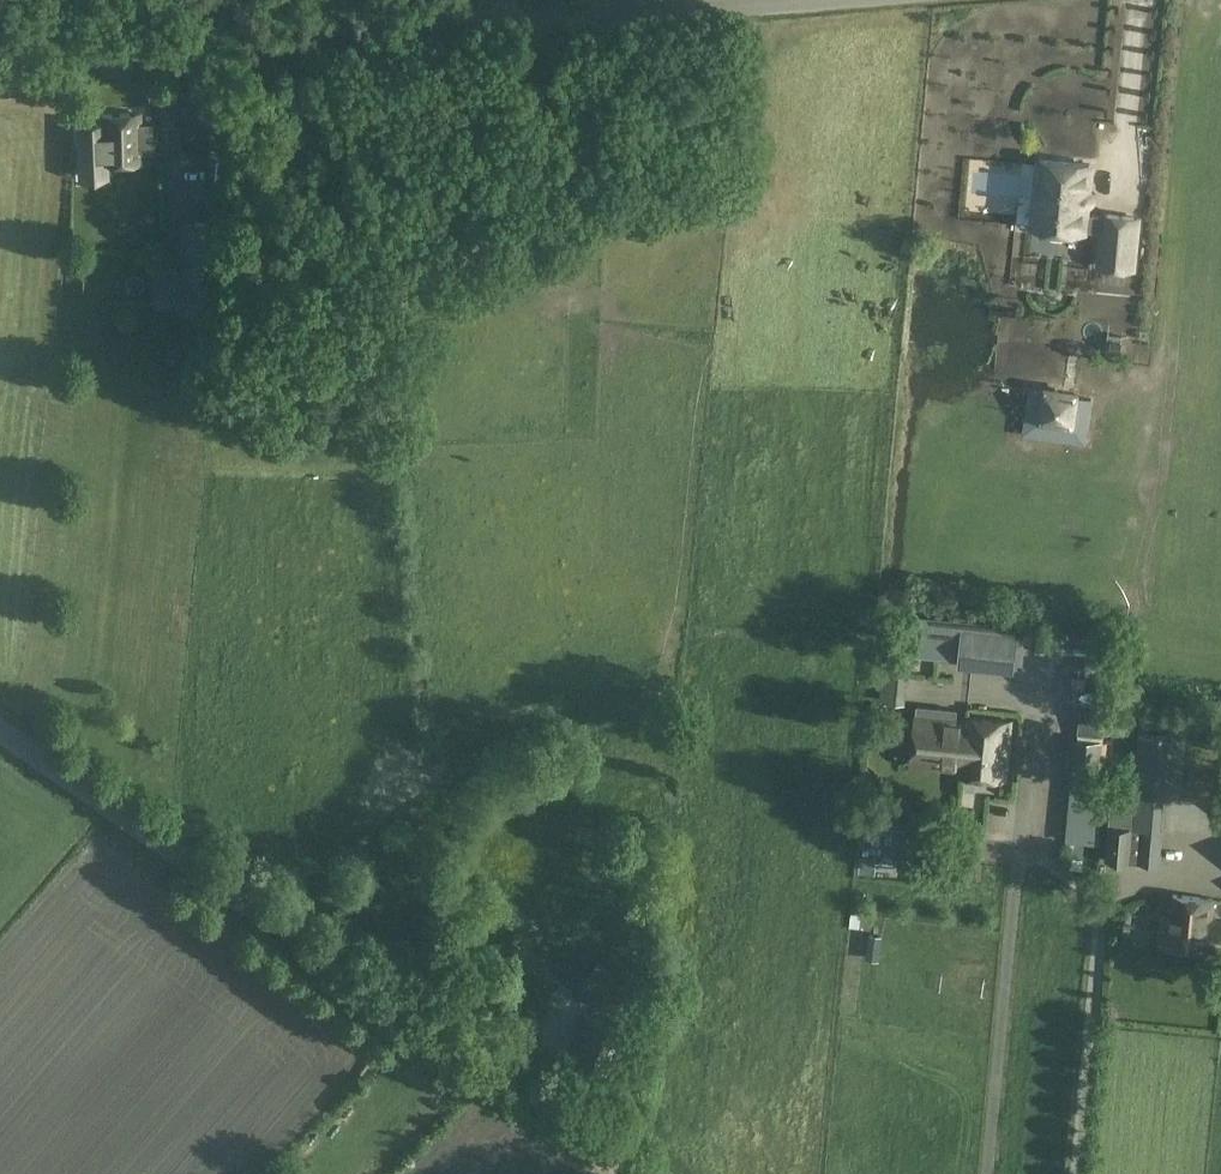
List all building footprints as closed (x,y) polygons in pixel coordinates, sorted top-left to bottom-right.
[(181,115),(229,85),(179,89),(181,115)] [(141,160),(141,151),(153,151),(153,150),(150,134),(149,134),(149,123),(140,124),(139,114),(101,116),(103,162),(141,160)] [(1083,231),(1083,229),(1103,231),(1104,217),(1085,215),(1090,164),(1040,159),(1035,207),(1044,208),(1043,227),(1049,228),(1048,230),(1050,230),(1050,233),(1065,235),(1066,232),(1067,232),(1067,229),(1083,231)] [(208,213),(208,202),(177,201),(177,212),(208,213)] [(1133,268),(1138,217),(1104,214),(1104,217),(1103,231),(1099,265),(1133,268)] [(181,303),(181,308),(212,310),(216,224),(185,223),(183,273),(158,271),(157,302),(181,303)] [(1079,396),(1080,387),(1044,382),(1042,391),(1029,389),(1023,434),(1085,443),(1092,398),(1079,396)] [(960,665),(1012,671),(1016,637),(963,631),(960,665)] [(1057,644),(1054,674),(1113,680),(1116,650),(1057,644)] [(932,706),(931,716),(917,715),(913,761),(962,766),(961,774),(1006,779),(1011,719),(967,715),(966,720),(956,719),(957,708),(932,706)] [(1103,735),(1106,712),(1080,709),(1078,732),(1084,733),(1103,735)] [(1133,789),(1121,788),(1110,787),(1105,860),(1159,864),(1169,729),(1138,726),(1133,789)] [(1069,773),(1099,777),(1101,757),(1071,754),(1069,773)] [(864,902),(878,903),(878,886),(864,886),(864,902)] [(1158,942),(1220,949),(1220,919),(1212,918),(1214,899),(1172,894),(1169,914),(1162,913),(1158,942)] [(583,974),(575,996),(614,1011),(622,989),(583,974)] [(568,1062),(604,1076),(623,1030),(587,1015),(568,1062)]
